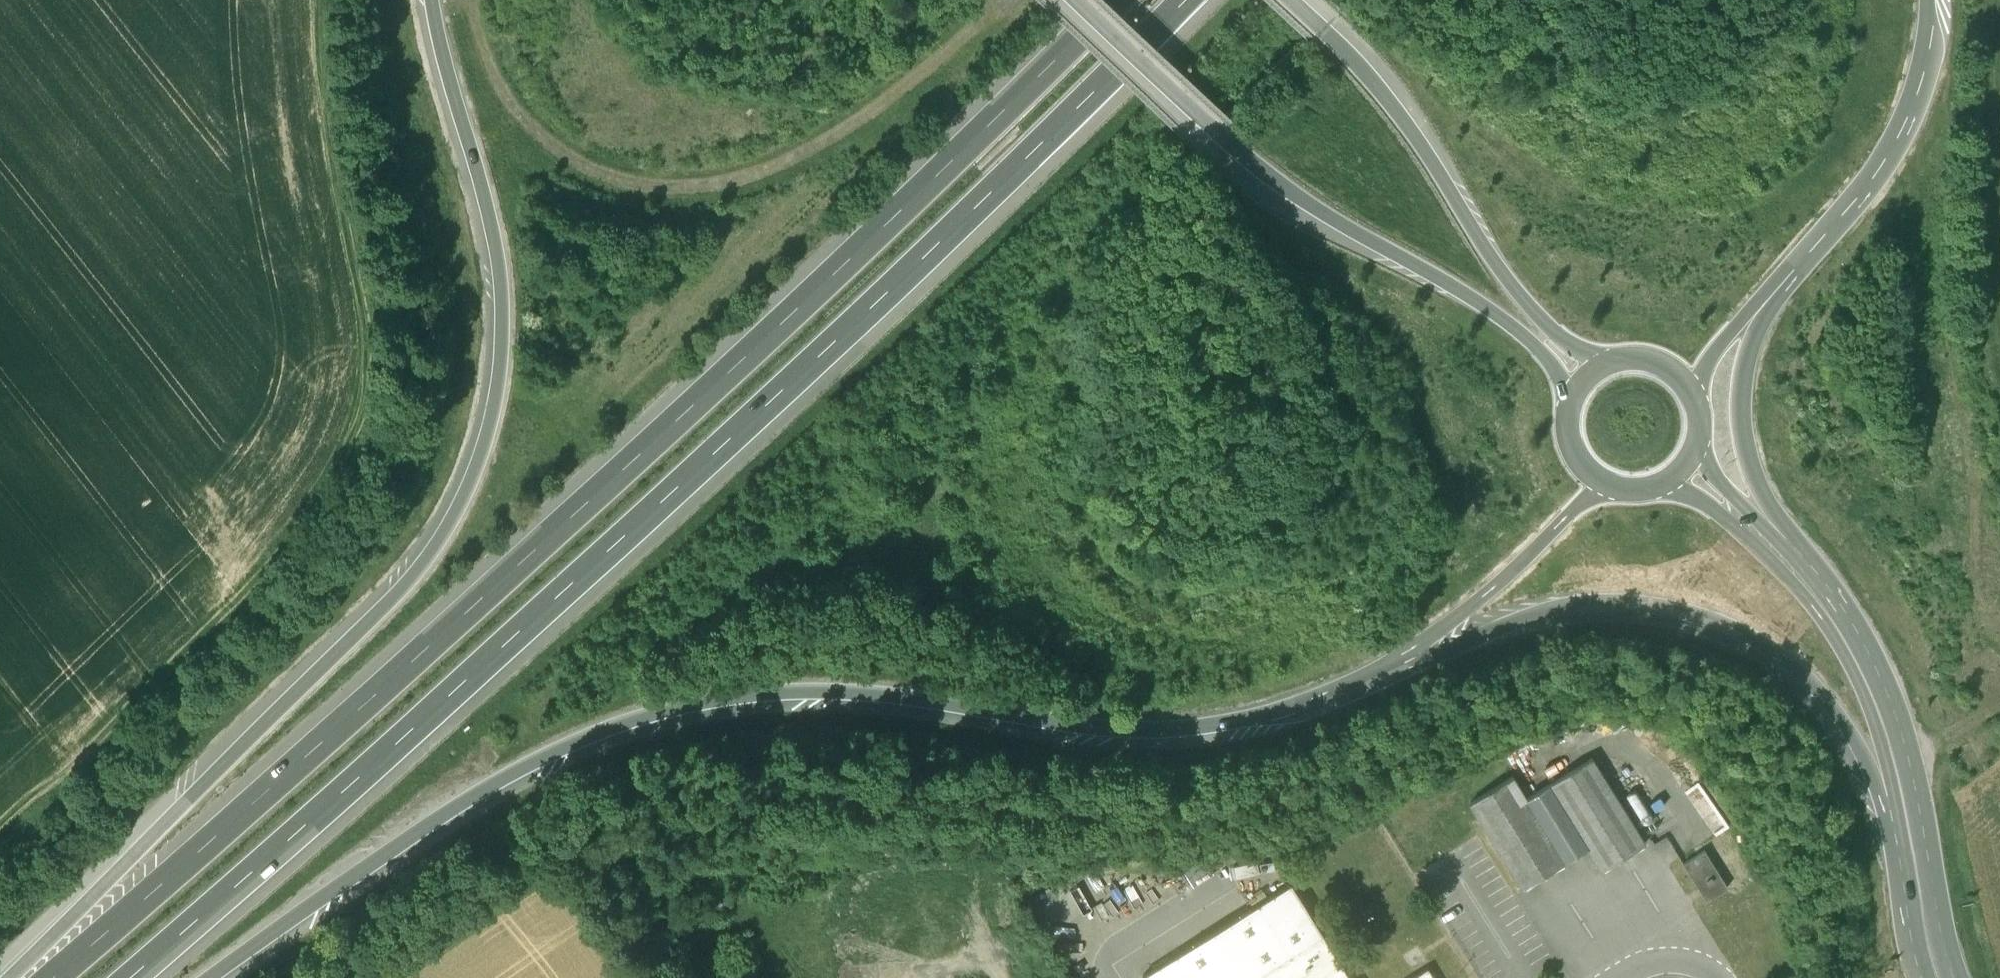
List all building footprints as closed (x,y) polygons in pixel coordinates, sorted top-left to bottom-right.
[(1224,0),(1191,0),(1169,24),(1188,40),(1224,0)] [(1513,778),(1470,805),(1523,889),(1586,849),(1600,871),(1644,844),(1646,843),(1593,758),(1526,799),(1513,778)] [(1707,903),(1728,890),(1705,852),(1684,865),(1707,903)] [(1203,854),(1180,862),(1188,883),(1211,874),(1203,854)] [(1140,975),(1142,977),(1350,977),(1292,883),(1140,975)]
